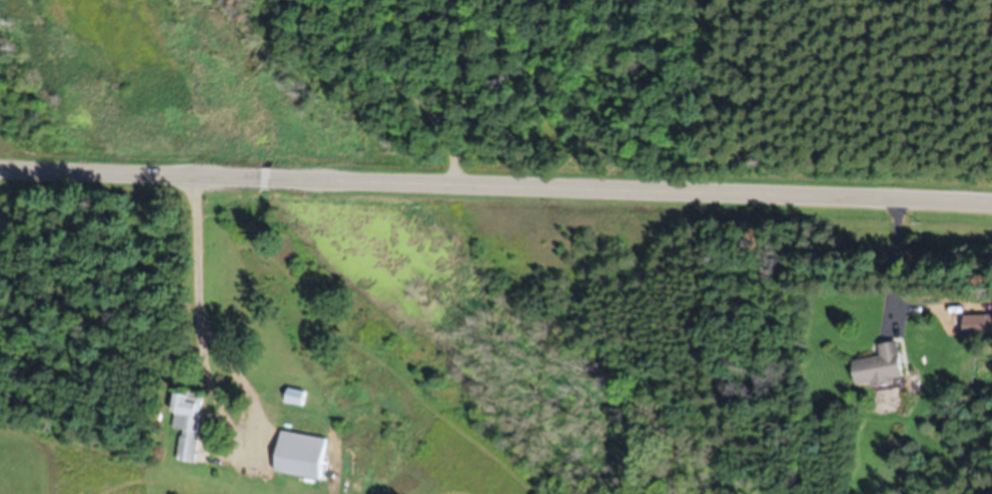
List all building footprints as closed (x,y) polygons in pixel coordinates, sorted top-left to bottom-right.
[(966,314),(966,335),(991,335),(991,314),(966,314)] [(856,360),(860,387),(906,381),(900,341),(881,344),(883,356),(856,360)] [(306,405),(307,391),(289,389),(287,402),(306,405)] [(206,394),(179,390),(173,428),(183,430),(179,461),(196,463),(206,394)] [(329,439),(284,432),(279,473),(323,480),(329,439)]
